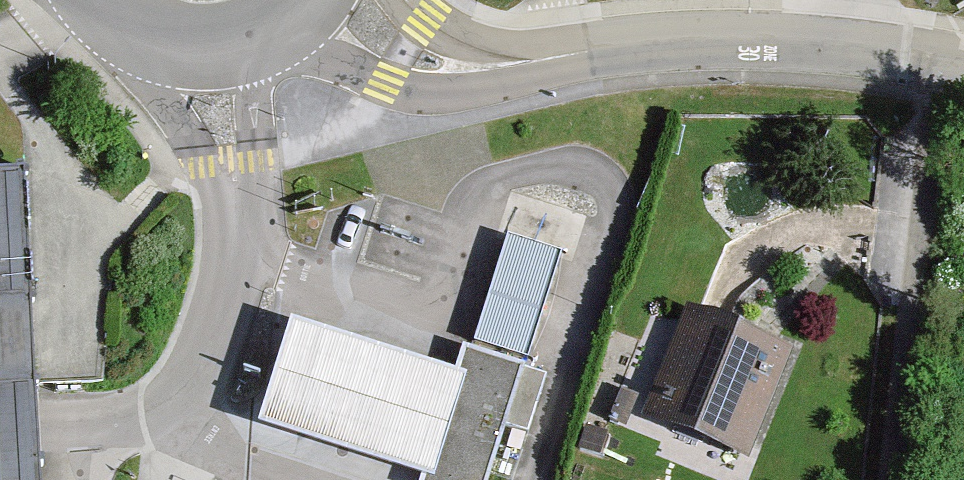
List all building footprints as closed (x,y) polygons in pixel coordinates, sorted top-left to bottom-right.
[(15,168),(0,169),(0,479),(36,479),(15,168)] [(294,330),(262,432),(417,479),(496,479),(530,373),(523,371),(558,258),(510,243),(475,353),(467,350),(457,381),(294,330)] [(800,361),(696,310),(643,418),(747,469),(800,361)]
